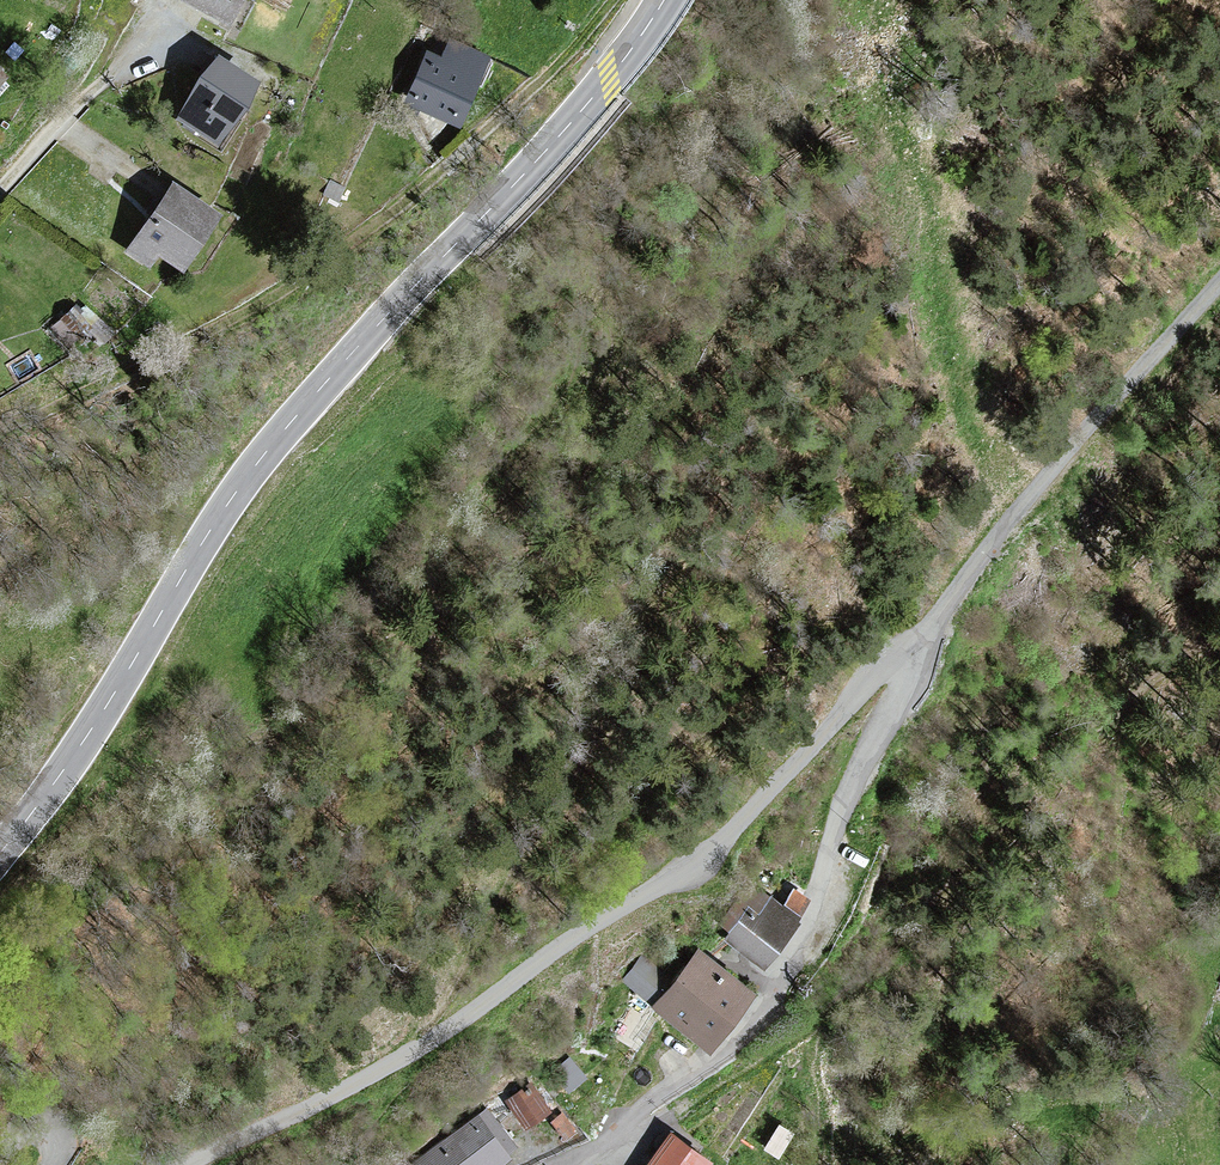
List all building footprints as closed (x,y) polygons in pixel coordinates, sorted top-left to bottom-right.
[(229,22),(241,0),(189,0),(229,22)] [(430,54),(408,102),(458,125),(488,59),(452,43),(444,60),(430,54)] [(257,82),(221,58),(182,117),(218,141),(257,82)] [(177,186),(130,251),(150,265),(160,251),(182,267),(219,216),(177,186)] [(748,904),(725,938),(762,963),(806,901),(795,894),(785,908),(771,899),(761,913),(748,904)] [(657,1006),(707,1047),(752,993),(702,952),(675,984),(644,959),(627,981),(657,1006)] [(530,1084),(508,1100),(528,1128),(550,1112),(530,1084)] [(413,1164),(499,1164),(507,1159),(502,1152),(511,1146),(487,1112),(413,1164)] [(794,1133),(779,1124),(764,1150),(780,1159),(794,1133)] [(672,1132),(648,1164),(713,1164),(715,1163),(672,1132)]
